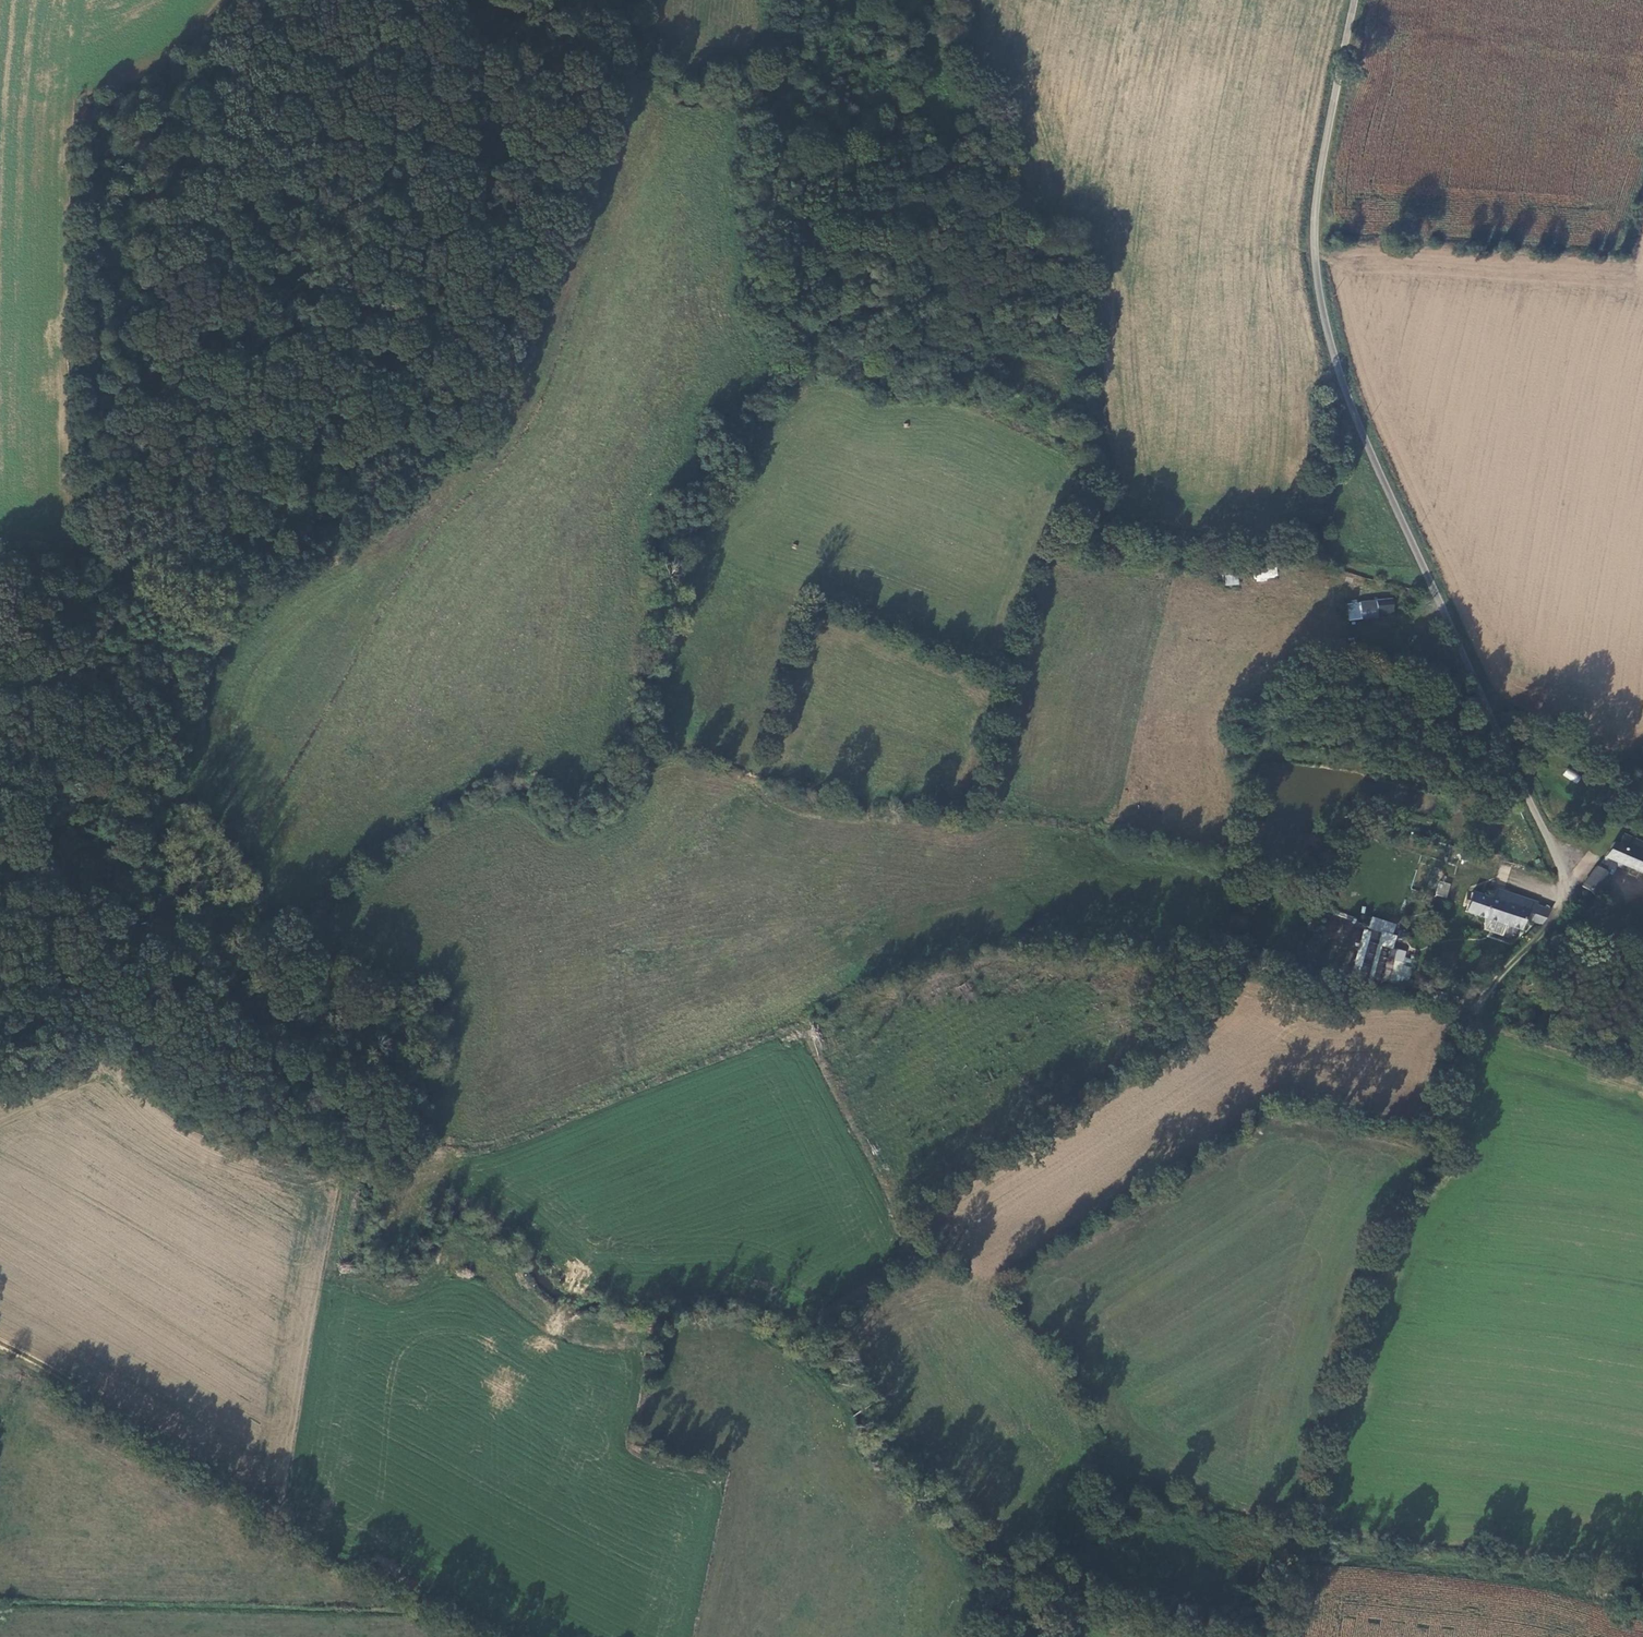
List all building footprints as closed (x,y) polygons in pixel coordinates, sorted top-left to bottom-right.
[(1256,580),(1277,579),(1277,568),(1255,568),(1256,580)] [(1225,585),(1238,586),(1238,575),(1225,575),(1225,585)] [(1377,611),(1376,599),(1343,602),(1345,619),(1369,617),(1368,611),(1377,611)] [(1576,784),(1581,777),(1567,768),(1563,775),(1576,784)] [(1637,866),(1636,869),(1642,872),(1642,839),(1614,827),(1610,836),(1605,835),(1595,849),(1617,858),(1637,866)] [(1602,867),(1608,858),(1616,861),(1617,858),(1595,849),(1589,859),(1602,867)] [(1589,859),(1588,859),(1574,879),(1588,888),(1602,867),(1589,859)] [(1438,881),(1435,896),(1447,898),(1450,883),(1438,881)] [(1470,899),(1463,919),(1516,935),(1520,924),(1529,926),(1536,908),(1490,894),(1487,904),(1470,899)] [(1367,916),(1353,973),(1407,986),(1412,967),(1403,965),(1407,951),(1393,948),(1398,923),(1367,916)] [(1453,983),(1451,990),(1462,992),(1464,990),(1464,987),(1464,983),(1460,980),(1456,981),(1453,983)]
